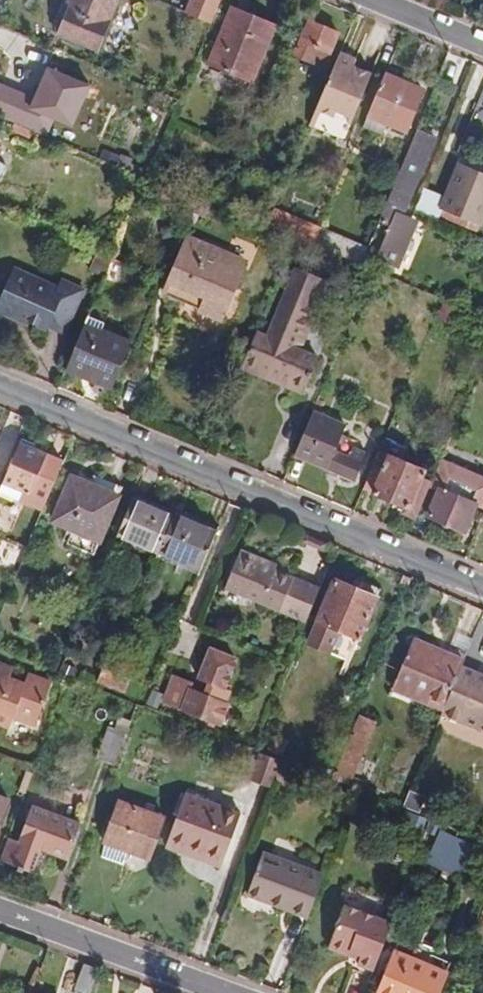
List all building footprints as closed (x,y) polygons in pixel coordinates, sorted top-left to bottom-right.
[(73,1),(59,34),(96,50),(117,0),(70,0),(73,1)] [(195,9),(213,14),(219,0),(199,0),(195,9)] [(275,26),(231,7),(207,65),(252,83),(275,26)] [(303,33),(296,30),(288,46),(296,50),(294,55),(324,67),(339,33),(309,20),(303,33)] [(73,58),(47,48),(41,63),(67,74),(68,71),(85,78),(90,67),(72,60),(73,58)] [(356,59),(339,52),(337,59),(353,65),(356,59)] [(20,57),(14,65),(10,63),(0,79),(0,96),(20,109),(27,97),(40,105),(51,88),(27,73),(33,65),(20,57)] [(353,65),(337,59),(315,110),(350,124),(371,73),(353,65)] [(423,89),(384,73),(366,117),(405,133),(423,89)] [(26,128),(14,123),(10,132),(29,140),(33,131),(26,128)] [(403,215),(436,136),(415,128),(376,222),(388,227),(375,260),(399,270),(419,221),(403,215)] [(471,144),(455,139),(451,150),(465,156),(471,144)] [(459,165),(442,206),(479,221),(482,213),(482,174),(459,165)] [(436,203),(420,197),(414,212),(430,218),(436,203)] [(479,221),(442,206),(439,213),(443,215),(477,228),(479,221)] [(291,224),(271,215),(266,226),(295,238),(312,246),(318,232),(292,221),(291,224)] [(366,248),(320,228),(318,232),(312,246),(333,254),(359,265),(366,248)] [(245,261),(188,238),(163,295),(197,309),(202,298),(225,309),(245,261)] [(312,246),(295,238),(294,239),(290,250),(327,266),(333,254),(312,246)] [(112,260),(95,253),(88,270),(105,278),(112,260)] [(294,346),(322,278),(293,266),(265,336),(256,332),(244,361),(306,387),(318,356),(302,349),(294,346)] [(45,327),(63,335),(83,290),(62,281),(58,289),(14,270),(0,301),(0,313),(1,313),(18,321),(19,317),(29,321),(28,324),(44,331),(45,327)] [(380,274),(372,271),(369,278),(378,282),(380,274)] [(302,349),(330,281),(322,278),(294,346),(302,349)] [(225,309),(202,298),(197,309),(221,319),(225,309)] [(464,323),(467,315),(461,311),(457,318),(464,323)] [(470,311),(466,321),(481,327),(482,321),(482,317),(470,311)] [(131,342),(85,323),(65,371),(111,390),(131,342)] [(306,387),(244,361),(240,370),(302,396),(306,387)] [(345,427),(312,413),(294,455),(354,480),(365,453),(352,447),(348,456),(335,450),(345,427)] [(62,463),(20,444),(2,484),(22,492),(19,500),(42,510),(62,463)] [(415,520),(430,485),(431,481),(424,478),(426,472),(379,452),(370,473),(374,475),(371,481),(375,483),(371,492),(411,509),(408,518),(415,520)] [(431,481),(430,485),(439,489),(427,517),(465,532),(482,488),(482,481),(439,463),(431,481)] [(117,497),(88,486),(71,478),(53,521),(72,529),(66,544),(93,556),(99,540),(117,497)] [(118,493),(90,481),(88,486),(117,497),(118,493)] [(2,484),(0,489),(0,492),(19,500),(22,492),(2,484)] [(132,498),(173,515),(175,510),(134,493),(132,498)] [(117,535),(158,552),(173,515),(132,498),(117,535)] [(217,527),(175,510),(173,515),(215,533),(217,527)] [(215,533),(173,515),(158,552),(199,570),(215,533)] [(155,558),(158,552),(117,535),(114,541),(155,558)] [(266,561),(240,551),(225,588),(306,621),(319,590),(264,566),(266,561)] [(199,570),(158,552),(155,558),(197,576),(199,570)] [(360,638),(376,596),(335,579),(318,621),(309,643),(329,652),(339,630),(360,638)] [(339,630),(329,652),(351,660),(360,638),(339,630)] [(464,661),(413,640),(392,689),(443,711),(462,667),(464,661)] [(222,689),(234,659),(209,649),(197,679),(208,683),(217,686),(222,689)] [(103,684),(113,659),(109,657),(98,682),(103,684)] [(134,667),(113,659),(103,684),(124,692),(134,667)] [(9,728),(13,718),(35,726),(50,684),(26,676),(23,683),(9,678),(12,670),(0,666),(0,724),(9,728)] [(462,667),(443,711),(442,715),(482,732),(482,676),(462,667)] [(93,677),(82,672),(78,681),(90,686),(93,677)] [(66,677),(60,674),(57,684),(63,686),(66,677)] [(191,690),(193,683),(173,676),(164,696),(161,703),(213,724),(220,727),(229,704),(212,698),(203,695),(191,690)] [(208,683),(203,695),(212,698),(217,686),(208,683)] [(164,696),(150,690),(144,705),(157,710),(161,703),(164,696)] [(351,781),(377,722),(359,715),(334,773),(351,781)] [(130,721),(119,717),(114,730),(108,727),(97,759),(114,765),(128,726),(130,721)] [(276,758),(258,753),(255,759),(250,758),(243,776),(248,777),(247,781),(271,789),(281,761),(276,758)] [(240,813),(185,792),(164,849),(183,856),(186,846),(223,859),(240,813)] [(0,798),(0,823),(8,801),(0,798)] [(149,858),(162,818),(119,802),(105,843),(149,858)] [(32,805),(18,842),(7,838),(0,858),(0,861),(33,873),(41,851),(67,860),(80,822),(32,805)] [(475,848),(439,833),(425,868),(461,882),(464,876),(475,848)] [(223,859),(186,846),(183,856),(220,869),(223,859)] [(323,876),(262,853),(247,895),(308,918),(323,876)] [(392,923),(344,906),(328,948),(359,959),(375,965),(391,925),(392,923)] [(400,941),(395,951),(392,961),(379,992),(437,992),(446,972),(450,962),(400,941)] [(375,965),(359,959),(356,965),(373,972),(375,965)] [(84,964),(74,990),(81,992),(90,992),(99,969),(84,964)]
